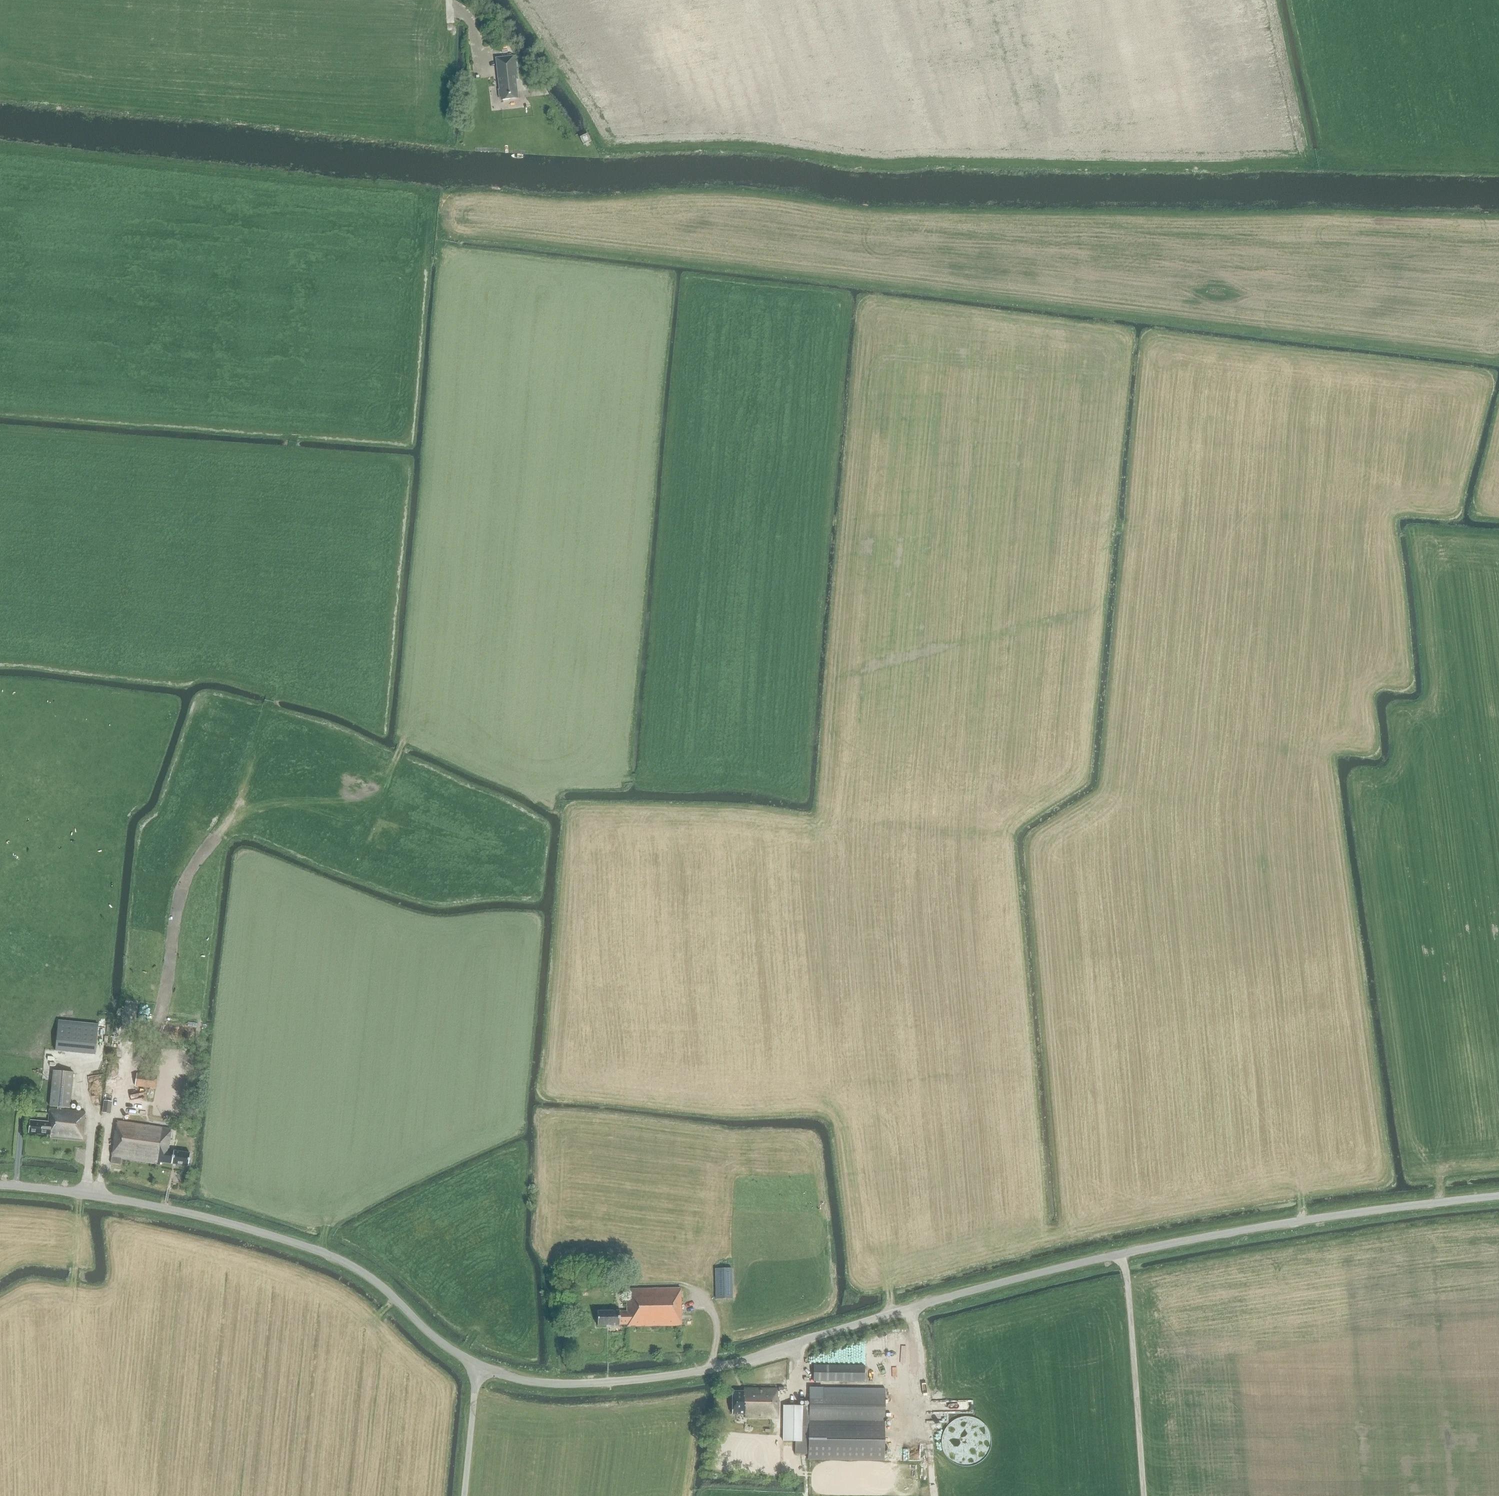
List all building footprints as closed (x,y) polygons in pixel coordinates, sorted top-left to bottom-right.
[(514,56),(500,58),(496,58),(499,90),(498,90),(499,98),(500,98),(500,100),(517,98),(515,79),(517,79),(514,56)] [(579,137),(583,145),(591,141),(587,133),(579,137)] [(58,1021),(55,1051),(95,1054),(98,1024),(58,1021)] [(53,1070),(49,1106),(57,1107),(57,1109),(61,1110),(61,1108),(70,1108),(73,1073),(53,1070)] [(155,1089),(157,1076),(136,1073),(135,1086),(155,1089)] [(112,1101),(104,1100),(102,1112),(111,1113),(112,1101)] [(82,1141),(85,1112),(61,1110),(57,1109),(49,1109),(48,1122),(29,1120),(28,1133),(50,1135),(50,1138),(82,1141)] [(188,1166),(190,1153),(168,1150),(171,1129),(116,1121),(110,1163),(120,1165),(121,1159),(159,1164),(159,1162),(188,1166)] [(716,1299),(732,1299),(731,1268),(723,1268),(723,1265),(715,1265),(716,1268),(715,1268),(716,1299)] [(627,1322),(627,1326),(681,1326),(680,1288),(626,1289),(627,1311),(597,1311),(597,1325),(619,1325),(619,1322),(627,1322)] [(813,1365),(813,1380),(813,1381),(864,1382),(864,1365),(813,1365)] [(778,1418),(778,1398),(777,1398),(777,1389),(743,1388),(743,1391),(732,1391),(731,1414),(745,1415),(745,1418),(778,1418)] [(808,1427),(808,1458),(884,1459),(884,1433),(884,1432),(885,1391),(809,1390),(809,1406),(808,1427)] [(971,1400),(932,1400),(932,1412),(971,1412),(971,1400)] [(784,1405),(783,1441),(805,1442),(805,1427),(808,1427),(809,1406),(800,1406),(784,1405)] [(986,1427),(970,1417),(952,1422),(942,1438),(947,1456),(963,1466),(981,1462),(991,1446),(986,1427)]
